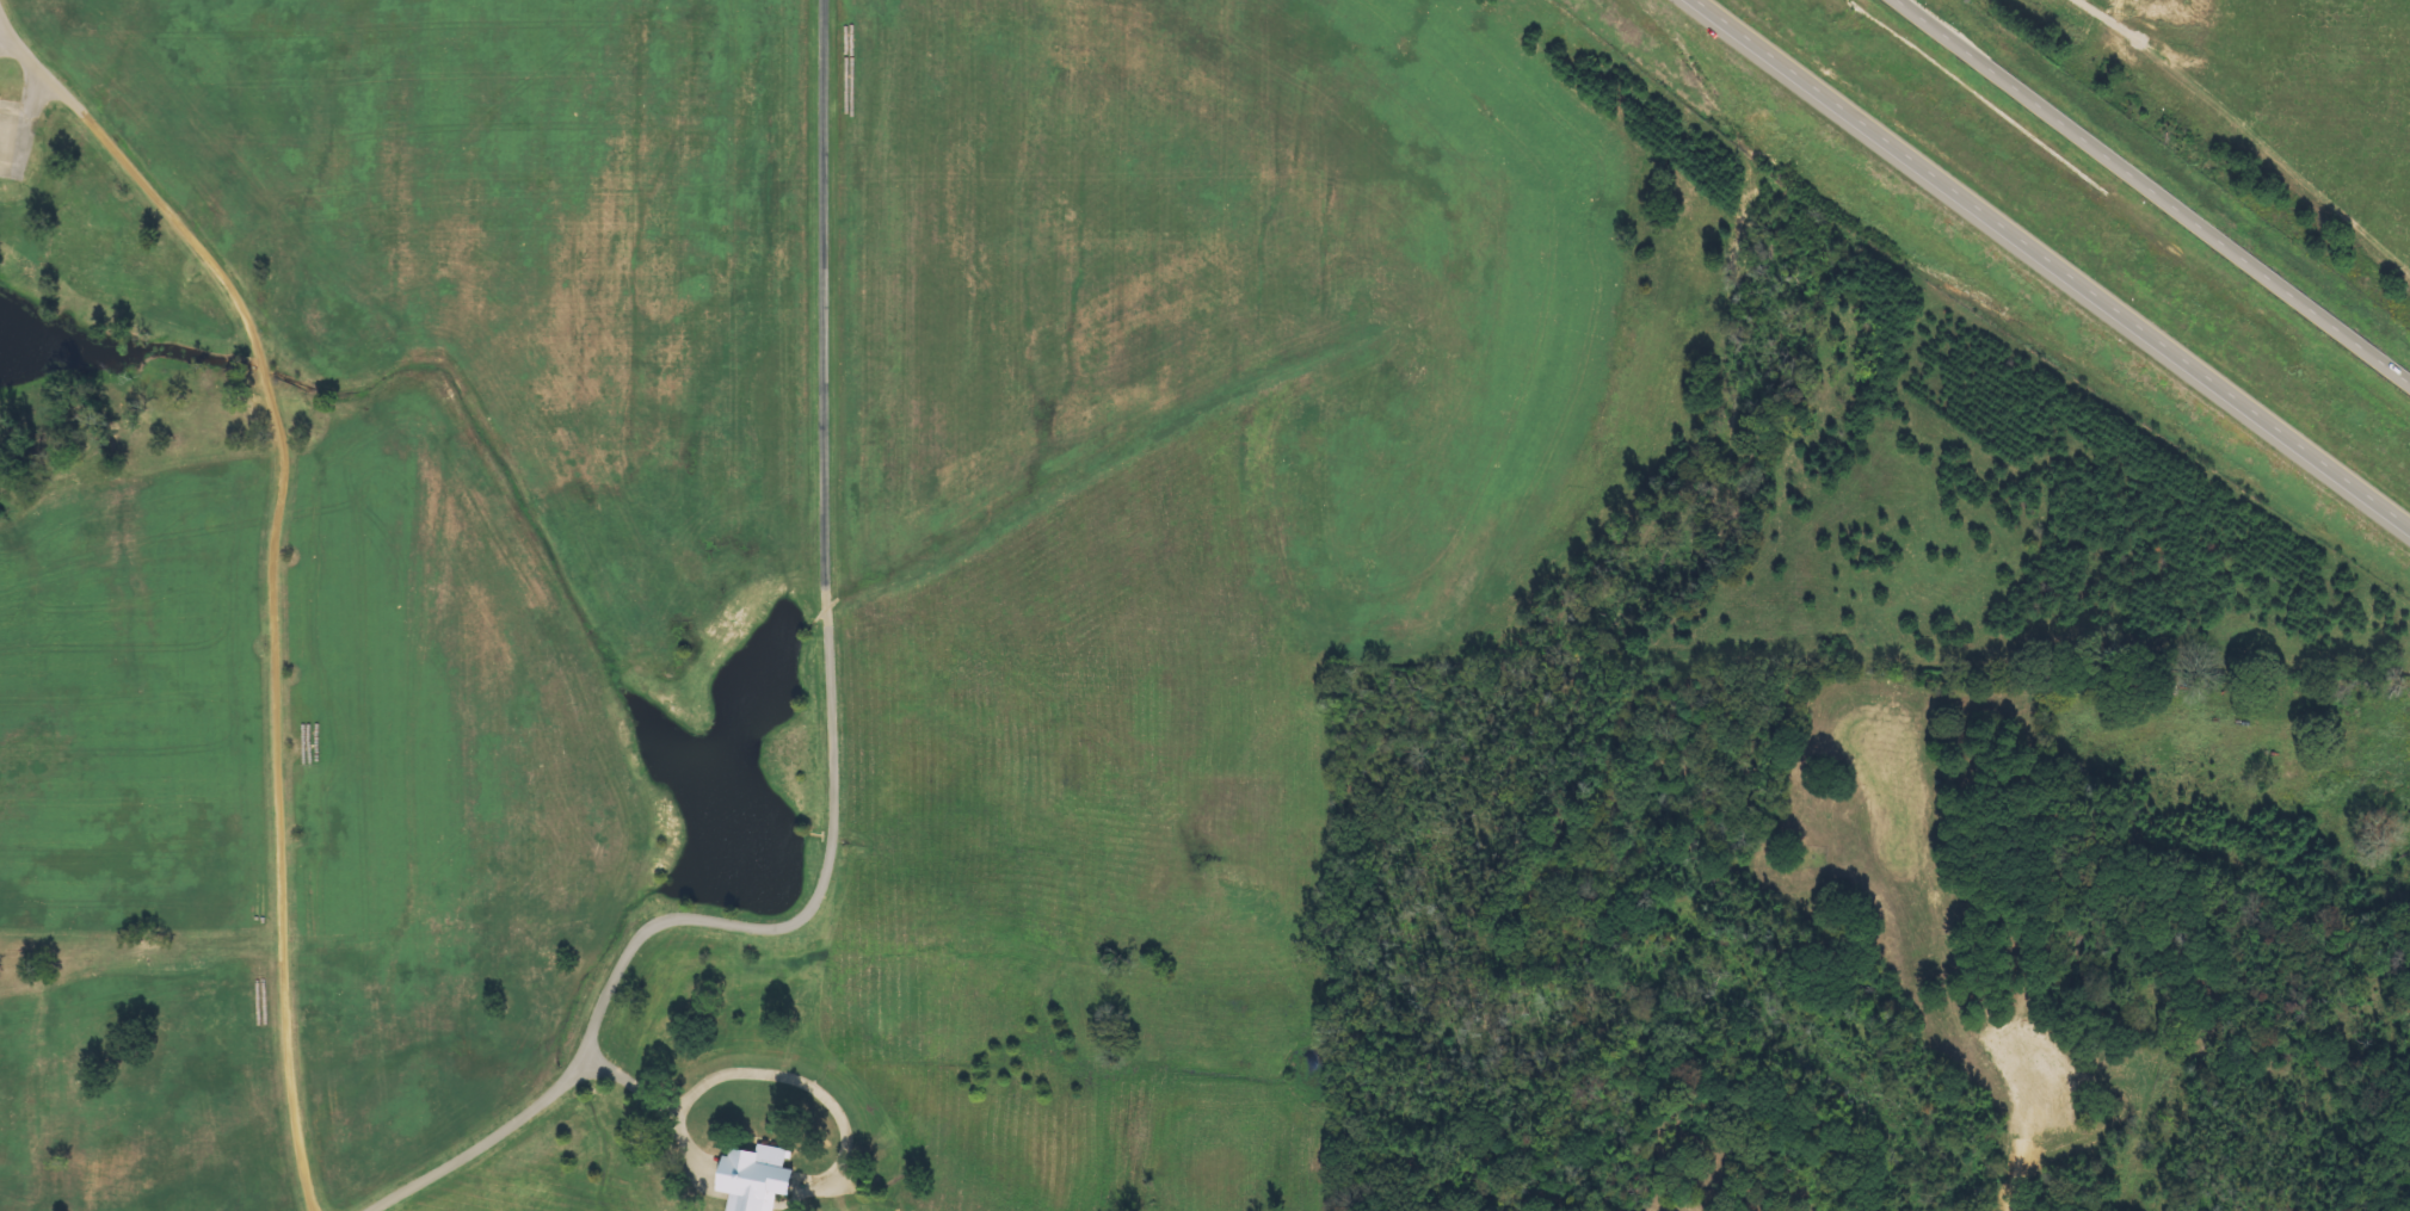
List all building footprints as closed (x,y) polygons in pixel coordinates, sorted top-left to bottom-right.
[(777,1195),(792,1197),(796,1171),(785,1169),(789,1150),(759,1145),(758,1153),(734,1149),(732,1158),(725,1157),(718,1192),(730,1194),(727,1210),(774,1210),(777,1195)]
